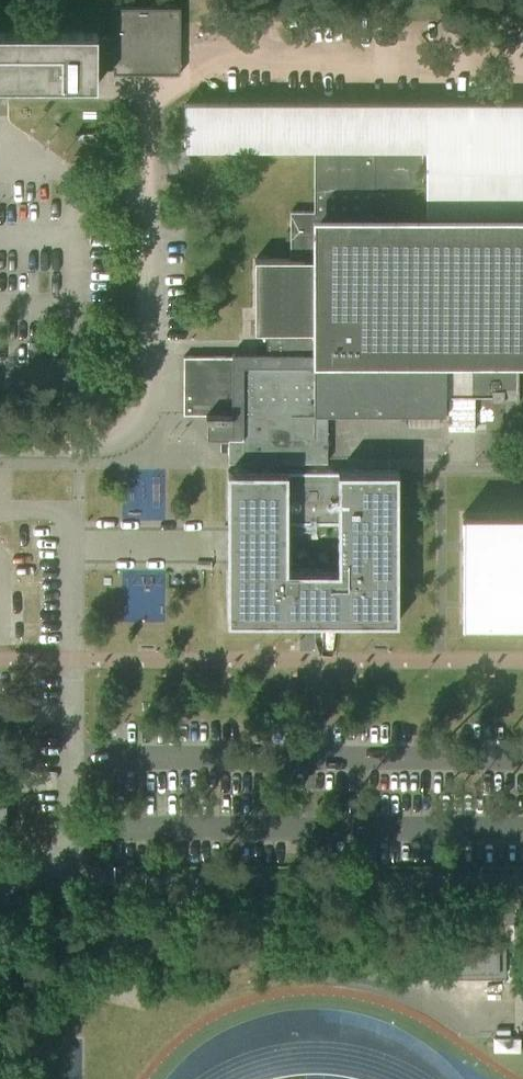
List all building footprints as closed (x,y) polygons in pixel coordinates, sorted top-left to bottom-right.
[(99,83),(99,66),(115,66),(115,71),(121,71),(182,72),(182,56),(182,5),(115,4),(115,34),(99,34),(99,30),(0,30),(0,82),(99,83)] [(185,147),(186,147),(187,147),(244,148),(318,148),(318,151),(315,151),(315,209),(292,209),(292,257),(257,257),(256,329),(268,329),(269,353),(233,353),(233,355),(233,411),(206,411),(207,436),(229,436),(229,460),(329,461),(329,412),(446,413),(446,396),(493,396),(493,400),(505,400),(520,400),(520,367),(522,367),(522,102),(317,102),(186,102),(185,103),(185,147)] [(185,355),(184,411),(206,411),(233,411),(233,355),(185,355)] [(229,568),(229,619),(300,620),(315,620),(399,620),(399,475),(399,469),(229,469),(229,520),(229,568)] [(463,621),(499,621),(522,621),(522,511),(500,511),(463,511),(463,621)] [(411,970),(411,973),(418,973),(506,972),(506,942),(411,942),(411,945),(411,970)] [(491,1038),(491,1052),(519,1051),(519,1037),(491,1038)]
